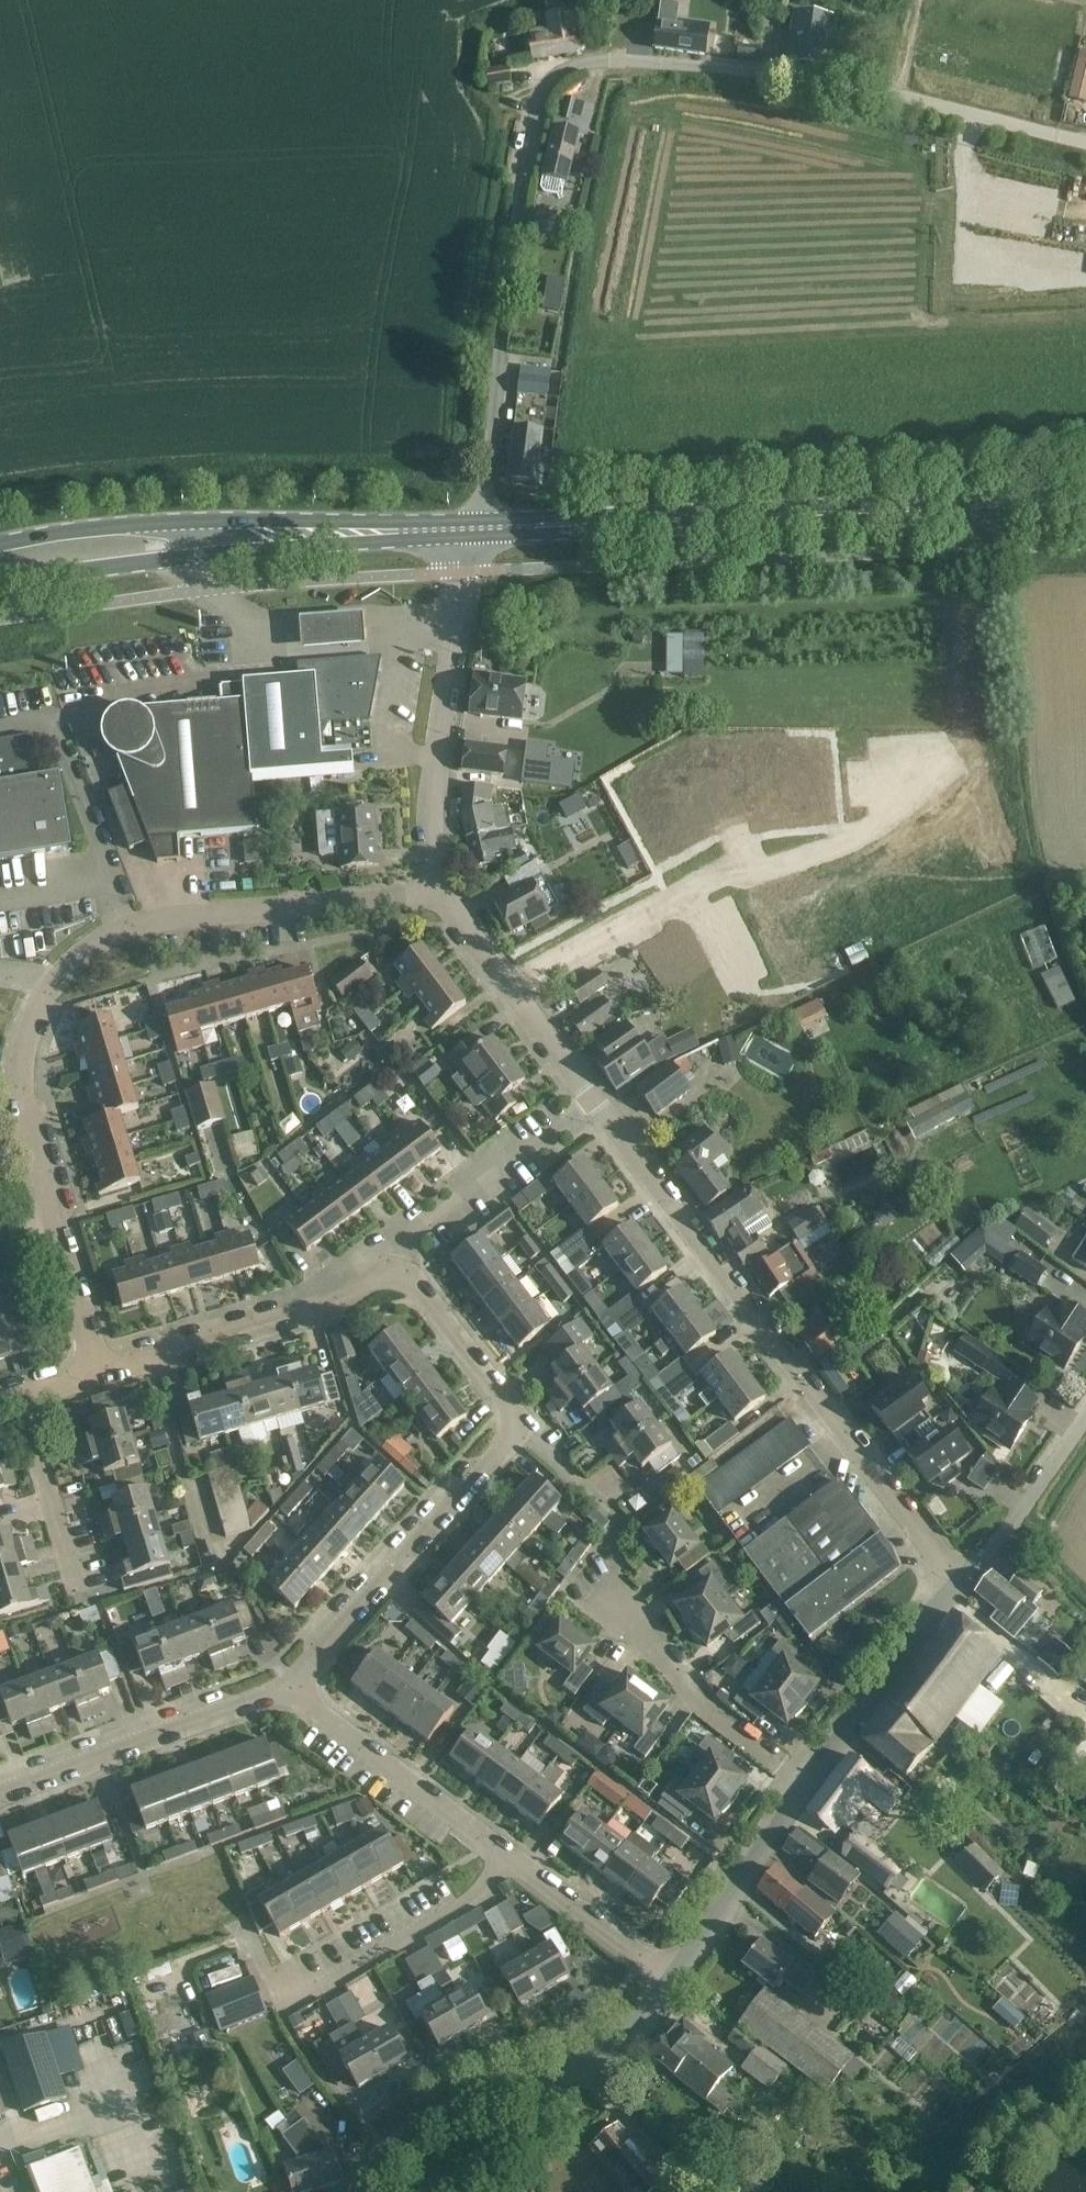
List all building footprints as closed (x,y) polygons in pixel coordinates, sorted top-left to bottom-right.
[(532,43),(529,43),(532,60),(577,52),(574,36),(573,36),(569,13),(543,18),(545,29),(530,32),(532,43)] [(794,63),(825,68),(832,20),(800,15),(794,63)] [(706,26),(659,19),(655,49),(704,56),(707,35),(705,35),(706,26)] [(737,57),(755,59),(765,60),(766,48),(738,45),(737,57)] [(1069,99),(1085,103),(1085,53),(1080,52),(1069,99)] [(487,71),(489,87),(511,83),(508,68),(487,71)] [(583,137),(585,127),(590,107),(564,101),(559,120),(561,121),(559,129),(554,127),(541,178),(567,185),(579,136),(583,137)] [(520,369),(518,395),(548,398),(551,372),(520,369)] [(553,374),(552,384),(560,385),(561,375),(553,374)] [(541,431),(513,428),(507,480),(536,483),(541,431)] [(364,610),(299,613),(301,647),(365,643),(364,610)] [(683,635),(683,664),(683,666),(704,667),(704,636),(683,635)] [(353,773),(353,771),(351,750),(321,753),(319,725),(370,721),(381,659),(298,666),(299,679),(244,683),(244,684),(232,685),(232,688),(220,688),(221,703),(139,710),(130,708),(120,709),(111,715),(105,723),(102,733),(104,743),(109,752),(118,758),(128,787),(108,794),(130,850),(150,843),(158,863),(181,862),(179,838),(257,832),(253,781),(270,780),(271,797),(299,795),(297,778),(353,773)] [(476,677),(471,713),(511,718),(516,682),(476,677)] [(72,849),(60,775),(40,779),(33,736),(0,741),(0,861),(72,849)] [(464,771),(505,776),(508,750),(467,745),(464,771)] [(548,748),(528,745),(522,783),(571,790),(575,766),(546,762),(548,748)] [(839,825),(835,781),(813,783),(818,827),(839,825)] [(818,827),(813,783),(792,785),(797,829),(818,827)] [(492,788),(486,788),(464,785),(462,801),(463,801),(463,814),(461,814),(467,838),(507,829),(502,810),(491,812),(490,808),(492,788)] [(797,829),(792,785),(771,787),(776,831),(797,829)] [(749,790),(754,833),(776,831),(771,787),(749,790)] [(733,827),(712,789),(686,802),(707,841),(733,827)] [(274,802),(260,803),(261,824),(276,823),(274,802)] [(661,816),(682,855),(707,841),(686,802),(661,816)] [(337,812),(341,869),(378,866),(374,809),(337,812)] [(635,830),(656,869),(682,855),(661,816),(635,830)] [(507,829),(467,838),(474,868),(493,864),(491,856),(516,850),(511,829),(507,830),(507,829)] [(258,841),(244,842),(245,864),(260,863),(258,841)] [(528,864),(523,855),(511,862),(515,871),(528,864)] [(535,863),(531,865),(512,876),(519,889),(494,903),(511,933),(530,922),(549,912),(531,880),(541,875),(535,863)] [(833,916),(853,909),(840,867),(818,875),(833,916)] [(818,875),(797,882),(811,923),(833,916),(818,875)] [(790,930),(811,923),(797,882),(776,889),(790,930)] [(776,889),(754,896),(768,938),(790,930),(776,889)] [(1045,927),(1020,937),(1033,970),(1058,960),(1045,927)] [(406,936),(398,942),(404,950),(412,944),(406,936)] [(403,992),(437,966),(422,947),(395,968),(403,979),(397,984),(403,992)] [(627,954),(626,956),(627,957),(628,958),(629,960),(631,960),(633,960),(635,959),(636,958),(637,957),(638,955),(637,953),(637,952),(635,950),(633,949),(632,949),(630,949),(629,950),(627,952),(627,954)] [(345,1000),(373,979),(360,961),(332,982),(345,1000)] [(451,985),(437,966),(403,992),(409,1000),(417,994),(425,1005),(451,985)] [(277,1010),(290,1006),(292,1006),(284,978),(282,971),(267,976),(265,969),(256,972),(268,1013),(277,1010)] [(290,1006),(294,1020),(298,1033),(320,1027),(317,1013),(321,1012),(309,970),(284,978),(292,1006),(290,1006)] [(580,1004),(587,1000),(596,993),(607,985),(597,970),(569,990),(580,1004)] [(1059,1011),(1075,1003),(1060,975),(1057,970),(1040,978),(1057,1011),(1059,1011)] [(235,985),(245,1019),(268,1013),(256,972),(248,974),(250,980),(235,985)] [(219,983),(211,985),(223,1026),(231,1024),(245,1019),(235,985),(221,989),(219,983)] [(844,987),(843,993),(845,998),(851,999),(856,996),(857,991),(855,986),(849,984),(844,987)] [(203,988),(204,994),(189,998),(191,1004),(199,1033),(201,1032),(223,1026),(211,985),(203,988)] [(433,1030),(448,1018),(466,1005),(451,985),(425,1005),(432,1015),(425,1020),(433,1030)] [(601,1000),(596,993),(587,1000),(592,1007),(571,1022),(584,1038),(605,1023),(609,1028),(624,1017),(615,1005),(609,1008),(602,999),(601,1000)] [(802,1031),(826,1018),(818,1001),(793,1013),(802,1031)] [(199,1033),(191,1004),(166,1012),(178,1054),(205,1046),(201,1032),(199,1033)] [(364,1022),(373,1015),(364,1004),(355,1011),(364,1022)] [(373,1015),(364,1022),(372,1034),(381,1027),(373,1015)] [(121,1029),(115,1031),(111,1017),(109,1018),(82,1026),(76,1028),(80,1043),(74,1045),(77,1053),(118,1041),(143,1034),(139,1021),(120,1027),(121,1029)] [(159,1028),(156,1018),(145,1021),(148,1032),(159,1028)] [(609,1035),(596,1045),(602,1052),(607,1060),(599,1066),(616,1091),(634,1078),(652,1066),(658,1074),(668,1066),(666,1064),(700,1047),(692,1031),(667,1043),(663,1036),(644,1049),(626,1024),(609,1035)] [(159,1028),(148,1032),(151,1042),(163,1039),(159,1028)] [(735,1037),(717,1042),(723,1066),(741,1061),(735,1037)] [(310,1038),(300,1041),(304,1053),(314,1050),(310,1038)] [(470,1041),(452,1054),(447,1058),(461,1077),(468,1071),(477,1084),(508,1061),(492,1040),(477,1051),(470,1041)] [(118,1041),(77,1053),(79,1061),(85,1059),(90,1074),(125,1063),(118,1041)] [(341,1054),(350,1064),(364,1053),(354,1042),(341,1054)] [(384,1049),(392,1061),(402,1054),(393,1042),(384,1049)] [(278,1047),(282,1060),(292,1056),(288,1044),(278,1047)] [(272,1062),(282,1060),(278,1047),(268,1050),(272,1062)] [(298,1057),(284,1061),(289,1079),(304,1075),(298,1057)] [(226,1076),(247,1070),(243,1058),(223,1064),(226,1076)] [(525,1083),(508,1061),(477,1084),(463,1095),(464,1096),(465,1096),(472,1104),(476,1106),(481,1106),(482,1104),(495,1121),(518,1104),(510,1094),(525,1083)] [(413,1074),(424,1087),(439,1075),(430,1062),(413,1074)] [(125,1063),(90,1074),(94,1088),(88,1090),(90,1098),(131,1086),(125,1063)] [(162,1077),(173,1074),(170,1064),(159,1067),(162,1077)] [(654,1077),(636,1090),(656,1116),(674,1103),(690,1091),(670,1065),(668,1066),(658,1074),(654,1077)] [(201,1070),(205,1082),(214,1079),(211,1067),(201,1070)] [(173,1074),(162,1077),(165,1088),(176,1084),(173,1074)] [(377,1082),(365,1090),(372,1100),(379,1109),(390,1100),(377,1082)] [(185,1093),(196,1130),(226,1121),(215,1084),(185,1093)] [(131,1086),(90,1098),(93,1106),(99,1105),(103,1118),(120,1115),(139,1109),(131,1086)] [(361,1108),(372,1100),(365,1090),(354,1099),(361,1108)] [(915,1141),(948,1122),(953,1119),(957,1116),(950,1101),(943,1104),(939,1096),(910,1108),(916,1119),(906,1124),(915,1141)] [(175,1123),(187,1120),(184,1109),(172,1113),(175,1123)] [(953,1158),(995,1140),(981,1109),(939,1127),(953,1158)] [(337,1111),(327,1119),(334,1128),(333,1129),(349,1149),(359,1141),(337,1111)] [(120,1115),(103,1118),(85,1124),(89,1139),(83,1141),(85,1149),(126,1138),(120,1115)] [(323,1136),(333,1129),(334,1128),(327,1119),(316,1127),(323,1136)] [(187,1120),(175,1123),(178,1133),(190,1130),(187,1120)] [(404,1126),(397,1132),(422,1165),(441,1150),(421,1124),(409,1132),(404,1126)] [(704,1129),(697,1134),(680,1147),(690,1160),(677,1170),(706,1209),(730,1191),(710,1165),(723,1155),(704,1129)] [(234,1136),(240,1159),(258,1155),(253,1132),(234,1136)] [(403,1179),(422,1165),(397,1132),(387,1139),(391,1144),(382,1152),(403,1179)] [(126,1138),(85,1149),(88,1157),(94,1156),(99,1170),(133,1160),(126,1138)] [(289,1147),(297,1157),(308,1148),(301,1139),(289,1147)] [(297,1157),(289,1147),(278,1156),(285,1165),(297,1157)] [(827,1149),(810,1158),(815,1169),(833,1160),(827,1149)] [(383,1194),(403,1179),(382,1152),(370,1160),(366,1155),(358,1161),(383,1194)] [(186,1160),(189,1169),(201,1166),(198,1156),(186,1160)] [(133,1160),(99,1170),(103,1185),(97,1186),(99,1195),(140,1183),(133,1160)] [(364,1208),(383,1194),(358,1161),(349,1167),(354,1174),(344,1181),(364,1208)] [(584,1162),(555,1184),(556,1186),(571,1206),(601,1184),(584,1162)] [(211,1185),(214,1194),(215,1198),(229,1194),(244,1221),(260,1212),(256,1206),(245,1185),(240,1177),(237,1166),(210,1173),(214,1185),(211,1185)] [(259,1186),(269,1177),(262,1168),(251,1176),(253,1178),(259,1186)] [(547,1175),(511,1202),(520,1214),(556,1186),(555,1184),(547,1175)] [(364,1208),(344,1181),(333,1190),(328,1183),(320,1189),(345,1223),(364,1208)] [(200,1198),(214,1194),(211,1185),(210,1183),(197,1187),(200,1198)] [(601,1184),(571,1206),(588,1229),(618,1206),(601,1184)] [(723,1205),(705,1217),(720,1240),(724,1238),(726,1237),(735,1251),(733,1252),(744,1267),(747,1265),(747,1264),(764,1251),(755,1238),(772,1227),(763,1212),(765,1211),(757,1199),(749,1188),(740,1194),(723,1205)] [(326,1237),(345,1223),(320,1189),(311,1195),(317,1202),(306,1210),(326,1237)] [(164,1196),(168,1208),(182,1204),(178,1192),(164,1196)] [(1062,1195),(1057,1205),(1069,1211),(1074,1202),(1062,1195)] [(168,1208),(164,1196),(151,1200),(155,1213),(168,1208)] [(889,1205),(873,1216),(883,1230),(899,1219),(889,1205)] [(119,1210),(123,1222),(136,1218),(132,1206),(119,1210)] [(452,1261),(469,1284),(499,1261),(498,1261),(505,1256),(499,1247),(492,1252),(484,1241),(514,1219),(505,1207),(459,1241),(466,1251),(452,1261)] [(788,1225),(799,1244),(829,1225),(818,1207),(788,1225)] [(1060,1232),(1031,1209),(1017,1227),(1046,1249),(1060,1232)] [(119,1210),(106,1214),(110,1226),(111,1226),(114,1236),(124,1233),(121,1223),(123,1222),(119,1210)] [(307,1252),(326,1237),(306,1210),(296,1218),(291,1212),(282,1218),(307,1252)] [(169,1212),(154,1217),(159,1235),(174,1231),(169,1212)] [(633,1226),(616,1239),(603,1248),(620,1271),(650,1248),(633,1226)] [(234,1230),(225,1233),(237,1275),(260,1268),(250,1234),(236,1238),(234,1230)] [(550,1256),(558,1267),(592,1241),(583,1230),(550,1256)] [(214,1281),(237,1275),(225,1233),(214,1236),(216,1244),(204,1247),(214,1281)] [(953,1235),(925,1260),(932,1269),(961,1243),(953,1235)] [(529,1238),(518,1245),(531,1263),(542,1255),(529,1238)] [(973,1239),(951,1258),(963,1273),(986,1254),(973,1239)] [(601,1253),(592,1241),(558,1267),(567,1278),(568,1278),(579,1269),(601,1253)] [(1073,1262),(1085,1270),(1085,1242),(1073,1262)] [(765,1264),(752,1272),(770,1298),(779,1292),(787,1305),(802,1295),(803,1294),(814,1287),(811,1281),(815,1278),(816,1272),(797,1243),(778,1255),(765,1264)] [(191,1288),(214,1281),(204,1247),(191,1251),(189,1244),(179,1247),(191,1288)] [(168,1295),(191,1288),(179,1247),(169,1250),(172,1257),(159,1261),(168,1295)] [(667,1270),(650,1248),(620,1271),(637,1293),(667,1270)] [(1020,1255),(1010,1269),(1036,1287),(1046,1272),(1020,1255)] [(146,1302),(168,1295),(159,1261),(146,1265),(144,1258),(134,1261),(146,1302)] [(146,1302),(134,1261),(124,1264),(126,1272),(113,1276),(123,1308),(146,1302)] [(515,1283),(499,1261),(469,1284),(485,1305),(515,1283)] [(541,1274),(552,1289),(562,1282),(551,1267),(541,1274)] [(30,1352),(9,1268),(0,1270),(0,1360),(30,1352)] [(579,1269),(568,1278),(582,1298),(594,1289),(579,1269)] [(574,1297),(562,1282),(552,1289),(564,1305),(574,1297)] [(485,1305),(502,1327),(531,1305),(515,1283),(485,1305)] [(652,1313),(669,1335),(699,1313),(682,1290),(652,1313)] [(615,1325),(641,1306),(632,1295),(599,1319),(608,1330),(615,1324),(615,1325)] [(1080,1346),(1085,1338),(1081,1335),(1085,1327),(1085,1318),(1065,1304),(1055,1318),(1046,1312),(1040,1320),(1035,1316),(1025,1331),(1030,1335),(1025,1343),(1065,1369),(1080,1346)] [(531,1305),(502,1327),(519,1350),(548,1327),(531,1305)] [(641,1306),(615,1325),(616,1326),(607,1332),(615,1343),(649,1317),(641,1306)] [(715,1335),(699,1313),(669,1335),(670,1336),(655,1348),(663,1358),(678,1346),(686,1357),(715,1335)] [(581,1320),(545,1348),(558,1365),(552,1370),(560,1381),(545,1392),(553,1402),(597,1369),(582,1349),(596,1339),(581,1320)] [(816,1361),(834,1348),(835,1347),(821,1327),(802,1341),(816,1361)] [(387,1375),(417,1353),(400,1330),(370,1353),(387,1375)] [(868,1332),(849,1349),(859,1361),(878,1344),(868,1332)] [(348,1333),(333,1338),(341,1363),(355,1358),(348,1333)] [(965,1337),(955,1352),(968,1361),(981,1369),(1007,1387),(1017,1372),(991,1354),(965,1337)] [(920,1352),(916,1365),(924,1375),(933,1368),(929,1362),(931,1355),(920,1352)] [(417,1353),(387,1375),(403,1397),(433,1374),(417,1353)] [(701,1378),(710,1389),(699,1399),(707,1409),(718,1400),(748,1377),(731,1355),(701,1378)] [(298,1357),(286,1360),(302,1413),(341,1401),(333,1374),(319,1378),(317,1370),(303,1374),(298,1357)] [(626,1358),(620,1362),(627,1371),(632,1367),(626,1358)] [(655,1378),(663,1389),(689,1370),(681,1359),(655,1378)] [(276,1420),(302,1413),(286,1360),(274,1364),(279,1381),(266,1385),(276,1420)] [(598,1419),(609,1411),(621,1402),(597,1369),(553,1402),(560,1412),(575,1401),(583,1413),(590,1408),(598,1419)] [(637,1370),(627,1378),(634,1388),(644,1380),(637,1370)] [(663,1389),(656,1395),(665,1406),(672,1400),(673,1401),(698,1382),(689,1370),(663,1389)] [(248,1371),(236,1375),(257,1447),(265,1445),(268,1439),(263,1424),(276,1420),(266,1385),(253,1389),(248,1371)] [(420,1418),(449,1396),(433,1374),(403,1397),(420,1418)] [(229,1396),(216,1400),(226,1435),(239,1432),(243,1446),(249,1450),(257,1447),(236,1375),(223,1379),(229,1396)] [(735,1422),(747,1413),(765,1400),(748,1377),(718,1400),(735,1422)] [(346,1381),(351,1397),(362,1394),(357,1378),(346,1381)] [(910,1378),(871,1408),(888,1430),(892,1427),(904,1443),(931,1423),(919,1406),(927,1400),(910,1378)] [(1011,1450),(1027,1426),(1032,1418),(1027,1415),(1037,1401),(1011,1384),(1002,1398),(992,1392),(987,1400),(982,1397),(972,1412),(977,1415),(971,1423),(1011,1450)] [(187,1447),(226,1435),(216,1400),(203,1404),(197,1386),(184,1390),(192,1415),(179,1419),(187,1447)] [(367,1412),(362,1394),(351,1397),(356,1415),(367,1412)] [(621,1402),(609,1411),(616,1421),(610,1426),(619,1437),(604,1448),(612,1458),(656,1425),(632,1394),(621,1402)] [(421,1437),(429,1430),(437,1441),(466,1418),(449,1396),(420,1418),(420,1419),(412,1426),(421,1437)] [(79,1454),(132,1438),(120,1398),(93,1408),(97,1421),(89,1423),(93,1437),(76,1442),(79,1454)] [(950,1408),(940,1417),(948,1428),(959,1420),(950,1408)] [(367,1412),(356,1415),(360,1430),(373,1420),(367,1412)] [(159,1416),(152,1419),(155,1431),(163,1428),(159,1416)] [(717,1515),(792,1459),(809,1446),(790,1421),(759,1444),(698,1489),(717,1515)] [(931,1423),(904,1443),(916,1460),(912,1463),(929,1485),(937,1479),(944,1490),(953,1484),(961,1477),(953,1467),(968,1455),(952,1433),(944,1439),(931,1423)] [(705,1443),(713,1455),(739,1435),(730,1424),(705,1443)] [(656,1425),(612,1458),(619,1469),(634,1457),(643,1469),(649,1464),(657,1475),(680,1458),(656,1425)] [(168,1445),(163,1428),(155,1431),(148,1433),(153,1450),(168,1445)] [(377,1430),(370,1438),(383,1449),(390,1441),(377,1430)] [(132,1438),(79,1454),(83,1466),(101,1461),(105,1475),(112,1473),(116,1485),(144,1477),(132,1438)] [(286,1446),(295,1475),(304,1473),(294,1439),(285,1441),(286,1446)] [(390,1441),(383,1449),(397,1462),(404,1454),(390,1441)] [(329,1457),(338,1464),(350,1450),(341,1443),(329,1457)] [(169,1451),(154,1455),(159,1472),(174,1468),(169,1451)] [(211,1456),(216,1472),(232,1467),(227,1451),(211,1456)] [(982,1460),(967,1481),(983,1492),(1000,1468),(988,1453),(983,1460),(982,1460)] [(401,1466),(410,1475),(413,1477),(417,1473),(422,1468),(409,1456),(401,1466)] [(326,1478),(338,1464),(329,1457),(317,1470),(326,1478)] [(12,1474),(8,1462),(0,1465),(0,1478),(12,1474)] [(377,1462),(358,1483),(386,1507),(405,1486),(377,1462)] [(216,1472),(208,1474),(211,1487),(215,1499),(219,1512),(222,1525),(226,1538),(253,1530),(249,1517),(248,1513),(245,1504),(242,1492),(238,1479),(235,1466),(232,1467),(216,1472)] [(676,1468),(653,1485),(657,1490),(664,1499),(665,1500),(687,1483),(676,1468)] [(0,1478),(0,1491),(16,1486),(12,1474),(0,1478)] [(144,1477),(116,1485),(119,1498),(112,1500),(116,1514),(98,1519),(102,1531),(155,1515),(144,1477)] [(533,1478),(515,1499),(542,1524),(556,1537),(566,1526),(552,1513),(561,1503),(533,1478)] [(368,1528),(386,1507),(358,1483),(340,1503),(368,1528)] [(891,1553),(837,1483),(789,1520),(788,1519),(743,1553),(809,1641),(898,1571),(891,1553)] [(293,1497),(302,1505),(314,1491),(305,1484),(293,1497)] [(282,1489),(269,1492),(273,1508),(284,1497),(282,1489)] [(640,1494),(630,1502),(636,1511),(647,1503),(640,1494)] [(176,1510),(185,1507),(186,1506),(183,1496),(173,1499),(176,1510)] [(289,1518),(302,1505),(293,1497),(281,1511),(289,1518)] [(542,1524),(515,1499),(496,1519),(524,1544),(542,1524)] [(248,1513),(249,1517),(253,1530),(270,1512),(258,1501),(248,1513)] [(350,1548),(368,1528),(340,1503),(322,1523),(350,1548)] [(595,1512),(589,1520),(594,1524),(589,1530),(597,1537),(608,1524),(595,1512)] [(671,1568),(676,1564),(678,1563),(686,1574),(710,1555),(701,1544),(697,1547),(673,1514),(646,1534),(648,1537),(645,1540),(656,1551),(657,1550),(670,1566),(671,1568)] [(127,1551),(163,1540),(155,1515),(102,1531),(106,1543),(123,1538),(127,1551)] [(517,1552),(524,1544),(496,1519),(478,1540),(506,1564),(516,1573),(527,1561),(517,1552)] [(256,1537),(264,1544),(276,1531),(268,1523),(256,1537)] [(332,1568),(350,1548),(322,1523),(312,1534),(306,1528),(297,1538),(304,1544),(304,1543),(332,1568)] [(190,1524),(178,1527),(174,1528),(176,1537),(192,1532),(190,1524)] [(35,1551),(31,1538),(13,1544),(9,1530),(2,1532),(0,1526),(0,1561),(35,1551)] [(252,1558),(264,1544),(256,1537),(244,1551),(252,1558)] [(584,1537),(573,1551),(581,1558),(593,1543),(584,1537)] [(163,1540),(127,1551),(131,1564),(113,1569),(117,1582),(170,1566),(163,1540)] [(478,1540),(460,1560),(488,1585),(506,1564),(478,1540)] [(1012,1542),(1002,1554),(1012,1562),(1022,1551),(1012,1542)] [(304,1544),(286,1564),(313,1588),(332,1568),(304,1543),(304,1544)] [(0,1561),(0,1589),(25,1581),(21,1568),(38,1563),(35,1551),(0,1561)] [(581,1558),(573,1551),(562,1566),(571,1572),(581,1558)] [(295,1609),(313,1588),(286,1564),(285,1564),(276,1556),(267,1568),(275,1575),(267,1585),(295,1609)] [(460,1560),(442,1580),(469,1605),(488,1585),(460,1560)] [(688,1630),(727,1601),(719,1591),(729,1582),(714,1562),(690,1580),(698,1591),(677,1607),(683,1616),(682,1617),(688,1630)] [(992,1574),(976,1594),(998,1612),(990,1621),(1014,1641),(1026,1626),(1039,1611),(1033,1606),(1042,1595),(1035,1590),(1018,1576),(1009,1587),(992,1574)] [(211,1580),(209,1575),(196,1580),(201,1593),(208,1591),(207,1587),(208,1582),(211,1580)] [(452,1625),(469,1605),(442,1580),(423,1601),(433,1610),(424,1620),(451,1644),(461,1633),(452,1625)] [(551,1580),(540,1595),(548,1602),(560,1587),(551,1580)] [(0,1589),(0,1617),(50,1602),(46,1589),(29,1594),(25,1581),(0,1589)] [(538,1616),(548,1602),(540,1595),(529,1609),(538,1616)] [(246,1601),(207,1615),(227,1667),(239,1662),(232,1646),(246,1641),(243,1633),(256,1628),(246,1601)] [(727,1601),(688,1630),(699,1640),(701,1639),(708,1648),(730,1633),(738,1643),(761,1624),(751,1613),(741,1621),(727,1601)] [(258,1604),(253,1606),(260,1626),(266,1624),(258,1604)] [(207,1615),(183,1625),(196,1659),(208,1654),(215,1671),(227,1667),(207,1615)] [(972,1674),(982,1681),(988,1674),(1001,1656),(954,1615),(940,1634),(957,1647),(955,1650),(968,1660),(971,1657),(980,1664),(972,1674)] [(546,1618),(527,1641),(540,1650),(573,1675),(563,1687),(575,1696),(593,1672),(583,1664),(590,1654),(593,1650),(594,1649),(592,1648),(583,1641),(576,1635),(576,1634),(566,1622),(563,1626),(560,1624),(558,1627),(546,1618)] [(425,1632),(413,1621),(406,1629),(418,1640),(425,1632)] [(518,1624),(507,1639),(515,1646),(527,1630),(518,1624)] [(158,1634),(178,1685),(190,1681),(183,1664),(196,1659),(183,1625),(158,1634)] [(18,1626),(7,1630),(11,1640),(21,1637),(18,1626)] [(165,1690),(178,1685),(158,1634),(131,1644),(124,1626),(113,1630),(130,1675),(143,1670),(146,1678),(159,1673),(165,1690)] [(438,1643),(425,1632),(418,1640),(431,1651),(438,1643)] [(0,1634),(0,1656),(10,1652),(3,1633),(0,1634)] [(888,1702),(861,1738),(877,1752),(906,1777),(933,1747),(922,1739),(924,1737),(934,1744),(935,1743),(946,1728),(987,1759),(995,1748),(981,1737),(986,1730),(985,1730),(1004,1705),(979,1686),(982,1681),(972,1674),(980,1664),(971,1657),(968,1660),(955,1650),(957,1647),(940,1634),(888,1702)] [(1055,1638),(1037,1658),(1059,1677),(1076,1657),(1055,1638)] [(515,1646),(507,1639),(496,1653),(505,1659),(515,1646)] [(768,1679),(806,1708),(812,1695),(811,1695),(818,1685),(796,1669),(804,1658),(781,1641),(766,1660),(775,1670),(768,1679)] [(109,1683),(122,1678),(112,1651),(74,1665),(93,1717),(105,1712),(99,1695),(112,1690),(109,1683)] [(352,1685),(371,1700),(396,1667),(377,1652),(352,1685)] [(440,1661),(448,1668),(453,1672),(460,1664),(448,1653),(440,1661)] [(518,1661),(501,1683),(522,1699),(528,1691),(525,1667),(518,1661)] [(471,1674),(460,1664),(453,1672),(464,1682),(471,1674)] [(81,1721),(93,1717),(74,1665),(49,1674),(62,1709),(75,1704),(81,1721)] [(396,1667),(371,1700),(390,1714),(415,1681),(396,1667)] [(49,1674),(24,1684),(44,1735),(56,1731),(49,1714),(62,1709),(49,1674)] [(622,1725),(651,1687),(638,1680),(637,1681),(628,1675),(611,1696),(601,1688),(583,1712),(603,1727),(612,1717),(622,1725)] [(470,1679),(457,1695),(474,1709),(487,1692),(470,1679)] [(806,1708),(768,1679),(761,1689),(749,1683),(734,1702),(757,1720),(765,1710),(787,1726),(794,1717),(795,1718),(806,1708)] [(44,1735),(24,1684),(15,1687),(14,1683),(6,1680),(0,1682),(0,1724),(9,1720),(12,1728),(25,1723),(32,1740),(44,1735)] [(390,1714),(409,1729),(434,1696),(415,1681),(390,1714)] [(640,1739),(633,1749),(645,1759),(663,1735),(652,1727),(669,1706),(660,1699),(661,1697),(651,1687),(622,1725),(640,1739)] [(454,1710),(434,1696),(409,1729),(429,1743),(454,1710)] [(500,1713),(515,1723),(521,1714),(507,1704),(500,1713)] [(552,1707),(544,1718),(556,1727),(564,1715),(552,1707)] [(537,1726),(521,1714),(515,1723),(530,1735),(537,1726)] [(474,1777),(496,1748),(474,1731),(451,1761),(474,1777)] [(558,1756),(565,1747),(551,1737),(544,1746),(558,1756)] [(695,1776),(733,1805),(740,1792),(738,1791),(745,1782),(724,1765),(732,1755),(708,1737),(693,1756),(703,1766),(695,1776)] [(266,1741),(244,1750),(258,1789),(283,1780),(266,1741)] [(580,1759),(565,1747),(558,1756),(573,1768),(580,1759)] [(496,1748),(474,1777),(495,1794),(518,1765),(496,1748)] [(221,1758),(236,1797),(258,1789),(244,1750),(221,1758)] [(887,1819),(904,1798),(851,1757),(807,1813),(827,1829),(834,1821),(845,1829),(866,1801),(887,1819)] [(221,1758),(199,1767),(213,1805),(236,1797),(221,1758)] [(517,1810),(539,1781),(518,1765),(495,1794),(517,1810)] [(539,1781),(517,1810),(539,1827),(562,1798),(553,1791),(565,1775),(552,1765),(540,1781),(539,1781)] [(213,1805),(199,1767),(176,1775),(191,1814),(213,1805)] [(1050,1767),(1045,1774),(1054,1781),(1059,1775),(1050,1767)] [(176,1775),(154,1783),(168,1822),(191,1814),(176,1775)] [(733,1805),(695,1776),(688,1785),(676,1779),(661,1798),(685,1816),(693,1806),(714,1822),(721,1813),(722,1814),(733,1805)] [(168,1822),(154,1783),(131,1792),(146,1830),(168,1822)] [(609,1796),(623,1806),(630,1797),(616,1786),(609,1796)] [(623,1806),(632,1813),(639,1818),(646,1809),(630,1797),(623,1806)] [(367,1798),(355,1805),(363,1818),(375,1811),(367,1798)] [(268,1815),(271,1825),(288,1819),(280,1801),(264,1807),(267,1816),(268,1815)] [(113,1843),(106,1824),(99,1804),(76,1812),(90,1851),(103,1846),(106,1855),(116,1851),(113,1843)] [(349,1804),(332,1811),(338,1826),(355,1820),(349,1804)] [(90,1851),(76,1812),(53,1821),(68,1859),(81,1855),(85,1864),(94,1860),(92,1856),(90,1851)] [(583,1813),(574,1825),(560,1843),(583,1860),(605,1830),(583,1813)] [(255,1831),(271,1825),(268,1815),(267,1816),(252,1821),(255,1831)] [(299,1823),(303,1833),(319,1827),(315,1818),(299,1823)] [(653,1829),(667,1839),(673,1830),(659,1820),(653,1829)] [(68,1859),(53,1821),(31,1829),(45,1868),(47,1867),(68,1859)] [(303,1833),(299,1823),(283,1829),(287,1839),(303,1833)] [(239,1825),(223,1831),(227,1841),(243,1836),(239,1825)] [(45,1868),(31,1829),(8,1837),(23,1876),(36,1871),(46,1898),(40,1900),(43,1908),(44,1910),(60,1903),(57,1894),(54,1885),(49,1872),(47,1867),(45,1868)] [(383,1830),(364,1841),(363,1842),(383,1878),(404,1866),(383,1830)] [(605,1830),(583,1860),(604,1876),(627,1847),(605,1830)] [(688,1841),(673,1830),(667,1839),(682,1850),(688,1841)] [(227,1841),(223,1831),(207,1837),(211,1847),(227,1841)] [(783,1850),(815,1875),(810,1882),(839,1904),(860,1875),(830,1852),(827,1855),(796,1832),(783,1850)] [(270,1834),(254,1840),(258,1850),(274,1844),(270,1834)] [(842,1855),(845,1858),(887,1891),(898,1877),(904,1869),(858,1834),(842,1855)] [(258,1850),(254,1840),(239,1846),(243,1856),(258,1850)] [(195,1842),(178,1848),(182,1858),(199,1852),(195,1842)] [(383,1878),(363,1842),(342,1854),(363,1890),(383,1878)] [(974,1844),(955,1865),(986,1894),(1006,1874),(974,1844)] [(627,1847),(604,1876),(626,1893),(649,1863),(627,1847)] [(182,1858),(178,1848),(162,1855),(166,1864),(182,1858)] [(10,1881),(0,1849),(0,1899),(2,1905),(16,1900),(10,1881)] [(105,1852),(92,1856),(94,1860),(98,1870),(110,1866),(105,1852)] [(363,1890),(342,1854),(321,1866),(342,1902),(363,1890)] [(670,1879),(658,1870),(663,1863),(654,1856),(649,1863),(626,1893),(649,1909),(656,1899),(670,1910),(690,1884),(674,1872),(670,1879)] [(100,1877),(104,1888),(135,1876),(131,1866),(100,1877)] [(342,1902),(321,1866),(300,1878),(321,1914),(342,1902)] [(61,1868),(49,1872),(54,1885),(66,1881),(61,1868)] [(758,1892),(774,1906),(814,1939),(835,1913),(805,1888),(802,1892),(776,1870),(758,1892)] [(89,1893),(104,1888),(100,1877),(85,1883),(89,1893)] [(321,1914),(300,1878),(280,1890),(300,1926),(321,1914)] [(510,1881),(501,1886),(507,1897),(516,1891),(510,1881)] [(280,1890),(270,1896),(264,1887),(245,1898),(259,1934),(273,1926),(280,1938),(300,1926),(280,1890)] [(72,1888),(57,1894),(60,1903),(75,1898),(72,1888)] [(40,1900),(32,1903),(35,1911),(43,1908),(40,1900)] [(496,1909),(511,1934),(524,1927),(509,1901),(496,1909)] [(0,1912),(0,1921),(15,1925),(18,1912),(1,1907),(0,1912)] [(541,1908),(523,1918),(528,1925),(542,1933),(557,1924),(541,1908)] [(499,1941),(511,1934),(496,1909),(484,1916),(499,1941)] [(897,1912),(878,1934),(886,1941),(904,1958),(924,1936),(907,1920),(905,1919),(897,1912)] [(526,1960),(545,1992),(569,1978),(559,1961),(570,1955),(555,1930),(544,1937),(549,1946),(526,1960)] [(795,1989),(802,1996),(812,1984),(791,1968),(792,1966),(761,1942),(742,1966),(774,1991),(782,1980),(795,1989)] [(430,1947),(417,1955),(464,2033),(488,2019),(468,1986),(457,1993),(430,1947)] [(440,2048),(464,2033),(417,1955),(405,1961),(420,1986),(418,1987),(423,1995),(407,2004),(416,2020),(421,2017),(440,2048)] [(545,1992),(526,1960),(502,1974),(521,2006),(545,1992)] [(907,1972),(892,1988),(903,1998),(917,1982),(907,1972)] [(928,1973),(921,1980),(932,1990),(939,1982),(928,1973)] [(254,1979),(206,1997),(221,2034),(268,2016),(254,1979)] [(839,1985),(828,2000),(852,2018),(853,2016),(863,2003),(839,1985)] [(854,2058),(783,2005),(765,1991),(739,2027),(827,2093),(841,2075),(852,2083),(865,2066),(854,2058)] [(339,2000),(354,2025),(366,2018),(351,1992),(339,2000)] [(1003,1999),(992,2011),(1014,2030),(1025,2019),(1003,1999)] [(354,2025),(339,2000),(326,2007),(341,2032),(354,2025)] [(51,2005),(42,2007),(45,2016),(53,2013),(51,2005)] [(298,2014),(288,2019),(294,2030),(304,2024),(298,2014)] [(667,2040),(652,2057),(668,2072),(719,2113),(723,2117),(737,2100),(734,2097),(719,2084),(734,2067),(725,2060),(716,2052),(704,2041),(700,2037),(683,2023),(668,2041),(667,2040)] [(192,2027),(163,2035),(169,2053),(188,2048),(191,2060),(215,2051),(208,2030),(206,2031),(195,2034),(193,2027),(192,2027)] [(771,2090),(788,2067),(738,2028),(729,2039),(751,2056),(742,2068),(771,2090)] [(364,2043),(383,2075),(407,2061),(389,2029),(364,2043)] [(44,2035),(23,2042),(2,2049),(24,2113),(66,2099),(44,2035)] [(900,2038),(891,2049),(909,2065),(918,2054),(900,2038)] [(359,2089),(383,2075),(364,2043),(340,2057),(359,2089)] [(9,2093),(0,2072),(0,2097),(9,2093)] [(787,2075),(777,2088),(787,2097),(798,2084),(787,2075)] [(288,2177),(293,2191),(314,2191),(319,2191),(309,2159),(316,2157),(292,2127),(289,2123),(287,2121),(286,2122),(280,2113),(266,2122),(274,2132),(277,2130),(284,2138),(297,2155),(299,2163),(285,2167),(288,2177)] [(328,2153),(302,2119),(299,2115),(289,2123),(292,2127),(316,2157),(309,2159),(319,2191),(343,2183),(333,2152),(328,2153)] [(648,2160),(632,2142),(618,2125),(590,2148),(620,2183),(648,2160)] [(36,2191),(95,2191),(79,2149),(26,2169),(36,2191)] [(627,2191),(654,2191),(666,2182),(648,2160),(620,2183),(627,2191)]
